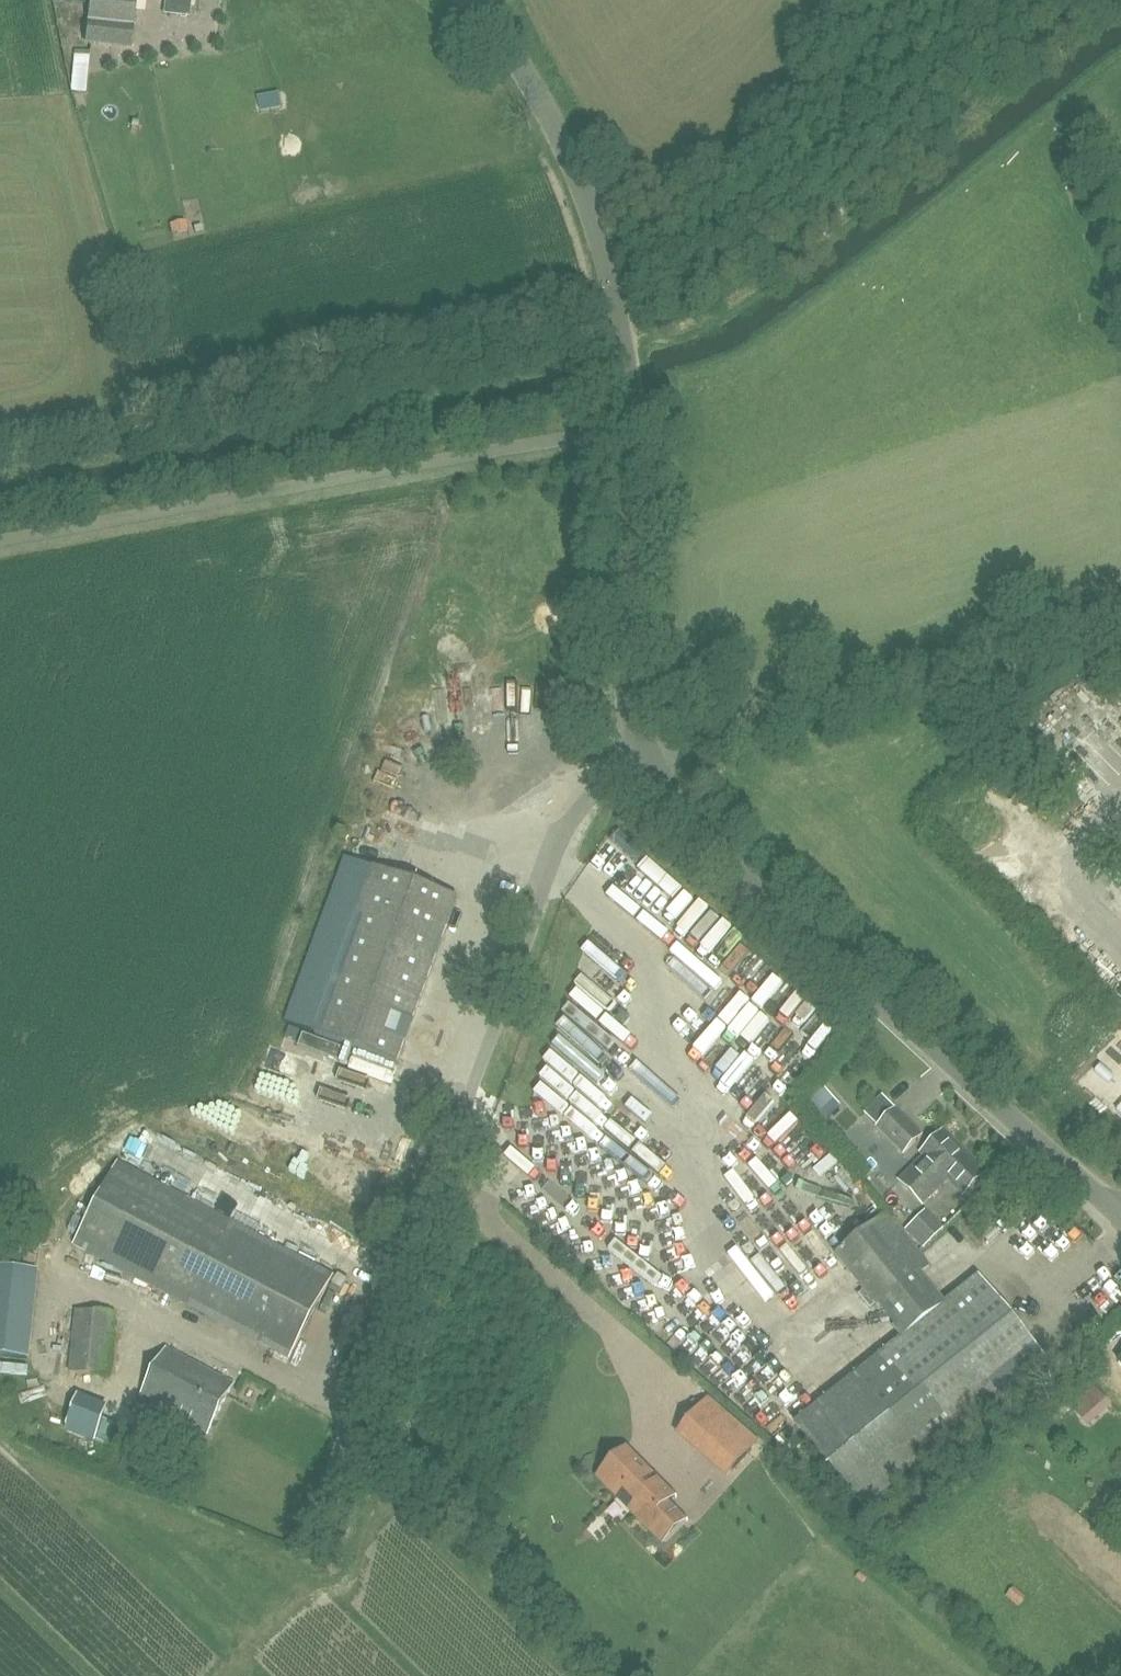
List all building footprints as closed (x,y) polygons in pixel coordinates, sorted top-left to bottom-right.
[(87,37),(130,42),(135,0),(91,0),(87,37)] [(164,14),(189,17),(191,0),(166,0),(164,14)] [(92,94),(92,56),(78,56),(77,94),(92,94)] [(1075,694),(1079,715),(1101,710),(1097,690),(1075,694)] [(619,868),(634,844),(623,837),(608,861),(619,868)] [(397,1064),(457,898),(344,855),(284,1024),(397,1064)] [(674,943),(675,953),(733,949),(732,939),(674,943)] [(829,1088),(815,1100),(826,1113),(840,1101),(829,1088)] [(589,1155),(590,1110),(578,1109),(576,1155),(589,1155)] [(896,1109),(877,1127),(903,1154),(922,1135),(896,1109)] [(922,1203),(947,1178),(951,1181),(957,1175),(970,1187),(985,1173),(943,1132),(922,1153),(926,1156),(901,1181),(922,1203)] [(803,1138),(793,1161),(801,1165),(812,1142),(803,1138)] [(825,1184),(837,1153),(826,1149),(815,1181),(825,1184)] [(333,1276),(118,1162),(74,1245),(289,1359),(333,1276)] [(860,1176),(849,1172),(847,1177),(834,1172),(824,1198),(848,1207),(860,1176)] [(905,1230),(923,1249),(944,1228),(926,1210),(905,1230)] [(757,1226),(763,1234),(764,1233),(777,1252),(795,1241),(778,1213),(757,1226)] [(888,1214),(836,1256),(864,1291),(859,1295),(871,1310),(876,1306),(920,1273),(930,1266),(913,1246),(903,1233),(888,1214)] [(287,1226),(279,1242),(298,1251),(305,1234),(287,1226)] [(660,1250),(666,1242),(650,1231),(644,1240),(660,1250)] [(779,1295),(748,1258),(754,1254),(736,1233),(709,1256),(732,1284),(733,1283),(748,1301),(758,1293),(767,1305),(779,1295)] [(31,1359),(40,1271),(0,1266),(0,1356),(31,1359)] [(902,1339),(796,1424),(865,1509),(1047,1363),(978,1278),(945,1304),(902,1339)] [(108,1376),(114,1314),(73,1310),(67,1372),(108,1376)] [(208,1434),(225,1402),(234,1384),(166,1348),(132,1414),(144,1420),(152,1405),(208,1434)] [(719,1384),(733,1375),(726,1364),(712,1372),(719,1384)] [(744,1415),(777,1399),(773,1391),(795,1380),(788,1367),(733,1394),(744,1415)] [(798,1407),(773,1425),(778,1432),(820,1403),(806,1384),(790,1395),(798,1407)] [(102,1418),(107,1406),(57,1385),(41,1420),(112,1450),(122,1426),(102,1418)] [(1094,1385),(1070,1407),(1088,1427),(1113,1406),(1094,1385)] [(724,1432),(749,1454),(758,1443),(733,1422),(724,1432)] [(625,1455),(604,1475),(621,1493),(630,1483),(645,1498),(635,1507),(665,1537),(685,1518),(669,1501),(675,1495),(633,1453),(628,1458),(625,1455)] [(1024,1607),(1030,1595),(1016,1588),(1010,1601),(1024,1607)]
